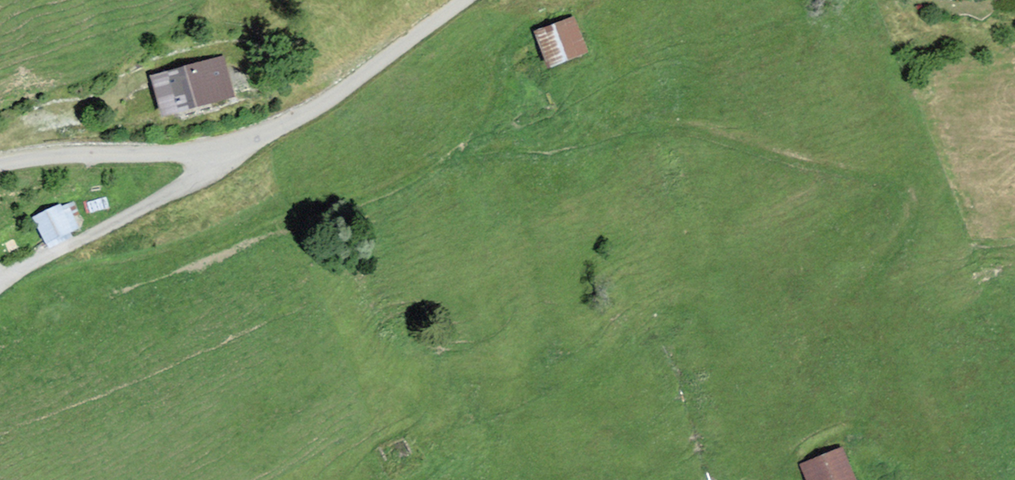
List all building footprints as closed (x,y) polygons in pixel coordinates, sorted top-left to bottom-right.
[(570,20),(531,33),(544,68),(582,55),(570,20)] [(218,62),(146,78),(154,113),(225,97),(218,62)] [(57,208),(29,222),(41,244),(69,229),(57,208)] [(801,479),(848,479),(835,450),(796,467),(801,479)]
